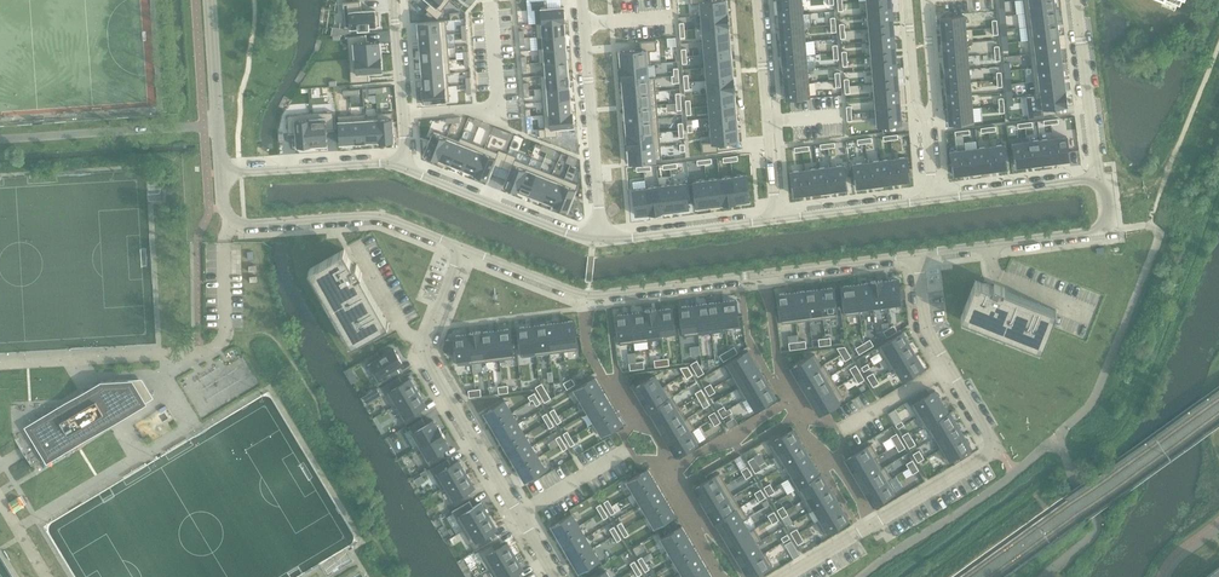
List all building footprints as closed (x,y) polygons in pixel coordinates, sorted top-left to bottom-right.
[(431,3),(426,9),(438,19),(444,12),(442,11),(450,0),(428,0),(431,3)] [(547,0),(532,2),(532,10),(535,10),(536,24),(566,21),(565,7),(548,8),(547,0)] [(690,4),(700,4),(701,16),(728,13),(727,0),(721,0),(706,1),(706,0),(690,0),(690,4)] [(778,2),(780,16),(803,14),(802,0),(800,0),(778,2)] [(868,1),(869,15),(892,13),(891,0),(885,0),(868,1)] [(1015,0),(1017,14),(1025,13),(1056,9),(1055,0),(1018,0),(1015,0)] [(360,1),(343,3),(345,29),(359,28),(359,29),(369,28),(369,27),(380,26),(379,14),(376,15),(376,10),(361,12),(360,1)] [(1056,9),(1025,13),(1027,27),(1058,23),(1056,9)] [(728,13),(701,16),(702,29),(729,26),(728,13)] [(892,13),(869,15),(870,29),(893,27),(892,13)] [(803,14),(780,16),(781,29),(804,27),(803,14)] [(965,16),(941,18),(942,32),(966,30),(965,16)] [(446,20),(418,23),(419,36),(447,34),(446,20)] [(566,21),(536,24),(537,37),(565,34),(564,22),(566,22),(566,21)] [(1058,23),(1027,27),(1029,40),(1059,37),(1058,23)] [(729,26),(702,29),(704,42),(730,39),(729,27),(729,26)] [(804,27),(781,29),(782,43),(805,41),(804,27)] [(893,27),(870,29),(871,43),(895,41),(893,27)] [(966,30),(942,32),(944,45),(967,43),(966,30)] [(447,34),(419,36),(420,49),(448,47),(447,34)] [(565,34),(537,37),(538,50),(566,47),(565,34)] [(366,35),(347,36),(349,60),(382,57),(380,42),(366,43),(366,35)] [(1059,37),(1029,40),(1030,54),(1061,50),(1059,37)] [(730,39),(704,42),(705,55),(731,52),(731,46),(730,39)] [(641,50),(620,52),(622,65),(621,65),(621,66),(651,64),(650,51),(657,50),(656,40),(640,42),(641,50)] [(805,41),(782,43),(783,57),(806,55),(805,41)] [(895,41),(871,43),(872,56),(896,54),(895,41)] [(967,43),(944,45),(945,58),(968,56),(967,43)] [(448,47),(420,49),(422,62),(449,60),(448,47)] [(566,47),(538,50),(540,63),(568,60),(566,47)] [(1061,50),(1030,54),(1032,68),(1063,64),(1061,50)] [(731,52),(705,55),(706,68),(732,65),(732,58),(731,52)] [(896,54),(872,56),(874,70),(897,68),(896,54)] [(806,55),(783,57),(784,71),(807,69),(806,55)] [(968,56),(945,58),(946,71),(969,69),(968,56)] [(382,57),(349,60),(351,83),(369,81),(369,73),(383,72),(382,57)] [(449,60),(422,62),(423,75),(451,73),(449,60)] [(568,60),(540,63),(542,63),(543,75),(541,75),(541,76),(569,73),(568,60)] [(651,64),(621,66),(623,80),(655,77),(655,76),(649,77),(648,65),(651,65),(651,64)] [(1063,64),(1032,68),(1034,81),(1064,78),(1063,64)] [(732,65),(706,68),(707,81),(734,78),(733,78),(732,65)] [(897,68),(874,70),(875,84),(898,82),(897,68)] [(807,69),(784,71),(785,84),(809,82),(807,69)] [(969,69),(946,71),(947,84),(970,82),(969,69)] [(424,88),(422,88),(422,89),(449,86),(448,74),(451,74),(451,73),(423,75),(424,88)] [(569,73),(541,76),(542,89),(570,86),(569,73)] [(655,77),(623,80),(623,81),(624,94),(656,91),(655,77)] [(734,78),(707,81),(708,94),(735,91),(734,78)] [(1064,78),(1034,81),(1035,95),(1067,91),(1066,91),(1064,78)] [(809,82),(785,84),(786,99),(810,97),(809,82)] [(898,82),(875,84),(876,98),(899,96),(898,82)] [(970,82),(947,84),(948,97),(971,95),(970,82)] [(449,86),(422,89),(423,103),(450,101),(449,86)] [(570,86),(542,89),(543,102),(571,99),(570,86)] [(656,91),(624,94),(625,101),(624,101),(625,107),(657,105),(656,91)] [(735,91),(708,94),(709,106),(735,104),(734,92),(735,92),(735,91)] [(1067,91),(1035,95),(1026,96),(1029,119),(1044,117),(1043,109),(1068,106),(1067,91)] [(971,95),(948,97),(949,110),(972,108),(971,95)] [(899,96),(876,98),(877,111),(900,109),(899,96)] [(571,99),(543,102),(544,115),(573,112),(572,112),(571,99)] [(735,104),(709,106),(710,118),(737,116),(736,110),(735,104)] [(657,105),(625,107),(625,114),(626,114),(626,121),(659,118),(657,105)] [(972,108),(949,110),(950,124),(973,122),(972,108)] [(900,109),(877,111),(878,126),(902,124),(900,109)] [(334,112),(310,114),(313,146),(328,145),(327,131),(335,130),(334,112)] [(392,112),(378,113),(380,143),(394,142),(392,112)] [(545,129),(539,129),(540,138),(558,136),(558,128),(575,127),(573,112),(544,115),(545,129)] [(366,114),(365,114),(367,142),(379,141),(379,143),(380,143),(378,113),(377,113),(378,116),(366,117),(366,114)] [(310,114),(287,115),(289,133),(296,133),(297,147),(313,146),(310,114)] [(365,114),(352,115),(354,143),(367,142),(365,114)] [(352,115),(338,116),(340,144),(354,143),(352,115)] [(737,116),(710,118),(711,131),(737,128),(737,122),(737,116)] [(659,118),(626,121),(627,134),(627,135),(660,132),(659,118)] [(712,142),(702,143),(703,153),(719,152),(718,143),(739,141),(737,128),(711,131),(712,142)] [(434,130),(425,155),(438,160),(448,136),(434,130)] [(660,132),(627,135),(628,149),(661,146),(660,132)] [(448,136),(438,160),(439,161),(439,159),(451,164),(461,138),(460,137),(459,140),(448,136)] [(1067,137),(1053,138),(1056,161),(1070,160),(1067,137)] [(461,138),(451,164),(463,169),(473,142),(461,138)] [(1053,138),(1040,140),(1043,163),(1056,161),(1053,138)] [(1040,140),(1027,142),(1030,165),(1043,163),(1040,140)] [(473,142),(463,169),(475,173),(474,174),(475,175),(485,147),(473,142)] [(1027,142),(1014,143),(1017,167),(1030,165),(1027,142)] [(1004,145),(991,146),(994,169),(1007,168),(1004,145)] [(661,146),(628,149),(629,149),(630,163),(662,160),(661,146)] [(991,146),(978,148),(981,171),(994,169),(991,146)] [(485,147),(475,175),(488,180),(494,164),(502,167),(508,153),(499,150),(498,152),(485,147)] [(978,148),(965,150),(968,173),(981,171),(978,148)] [(965,150),(951,151),(954,175),(968,173),(965,150)] [(508,153),(502,167),(511,171),(504,186),(518,192),(529,164),(516,159),(517,157),(508,153)] [(907,157),(894,159),(897,182),(910,180),(907,157)] [(894,159),(881,160),(884,184),(897,182),(894,159)] [(881,160),(868,162),(871,185),(884,184),(881,160)] [(868,162),(854,164),(857,187),(871,185),(868,162)] [(529,164),(518,192),(519,192),(519,191),(530,195),(541,169),(529,164)] [(844,165),(831,167),(834,190),(847,188),(844,165)] [(831,167),(818,169),(821,192),(834,190),(831,167)] [(541,169),(530,195),(543,200),(553,174),(541,169)] [(818,169),(805,170),(808,193),(821,192),(818,169)] [(805,170),(791,172),(794,195),(808,193),(805,170)] [(553,174),(543,200),(554,204),(554,206),(565,179),(553,174)] [(747,174),(733,176),(736,203),(737,203),(737,202),(750,201),(747,174)] [(733,176),(720,178),(723,204),(736,203),(733,176)] [(720,178),(707,180),(711,206),(723,204),(720,178)] [(565,179),(554,206),(568,211),(579,184),(565,179)] [(646,180),(633,182),(634,189),(633,189),(636,215),(649,214),(650,214),(646,187),(646,180)] [(707,180),(693,181),(697,208),(711,206),(707,180)] [(686,182),(672,184),(676,210),(690,208),(686,182)] [(672,184),(659,186),(663,212),(664,212),(676,210),(672,184)] [(659,186),(646,187),(650,214),(663,212),(659,186)] [(345,249),(310,269),(311,270),(315,268),(324,283),(319,285),(352,343),(353,344),(372,334),(389,324),(389,322),(388,323),(384,325),(357,277),(361,275),(363,274),(357,264),(356,265),(354,266),(349,257),(345,249)] [(884,280),(887,307),(902,306),(898,279),(885,281),(884,280)] [(870,282),(874,309),(887,307),(884,280),(870,282)] [(976,280),(961,317),(1042,349),(1055,315),(1003,294),(1005,288),(994,284),(993,287),(976,280)] [(857,285),(860,314),(861,314),(861,311),(874,309),(870,282),(870,283),(857,285)] [(846,316),(860,314),(857,285),(842,287),(846,316)] [(834,288),(820,289),(824,319),(838,317),(834,288)] [(820,289),(806,291),(810,320),(824,319),(820,289)] [(796,322),(810,320),(806,291),(792,293),(796,322)] [(782,324),(796,322),(792,293),(778,295),(782,324)] [(736,300),(722,302),(726,331),(726,328),(740,326),(736,300)] [(712,333),(726,331),(722,302),(708,304),(712,333)] [(712,333),(708,304),(695,305),(698,335),(712,333)] [(684,336),(698,335),(695,305),(680,307),(684,336)] [(658,309),(662,339),(662,333),(675,332),(672,308),(659,310),(658,309)] [(648,341),(662,339),(658,309),(644,311),(648,341)] [(648,341),(644,311),(644,312),(631,314),(634,343),(648,341)] [(634,343),(631,314),(616,315),(620,345),(634,343)] [(575,321),(561,323),(564,352),(578,350),(575,321)] [(561,323),(547,324),(550,353),(564,352),(561,323)] [(547,324),(533,326),(536,355),(550,353),(547,324)] [(889,328),(893,334),(898,331),(894,325),(889,328)] [(533,326),(519,328),(522,357),(536,355),(533,326)] [(884,331),(887,338),(893,334),(889,328),(884,331)] [(510,329),(496,331),(500,360),(514,358),(510,329)] [(496,331),(482,333),(486,362),(500,360),(496,331)] [(482,332),(468,333),(468,334),(472,364),(486,362),(482,333),(482,332)] [(903,333),(877,348),(884,359),(910,344),(903,333)] [(445,341),(441,350),(443,353),(456,351),(458,365),(472,364),(468,334),(454,336),(455,340),(445,341)] [(870,339),(864,343),(868,349),(874,345),(870,339)] [(800,349),(799,341),(789,343),(790,350),(800,349)] [(807,348),(806,341),(799,341),(800,349),(807,348)] [(856,348),(860,354),(868,349),(864,343),(856,348)] [(884,359),(891,371),(916,356),(910,344),(884,359)] [(732,356),(738,353),(735,347),(728,350),(732,356)] [(395,349),(368,365),(380,385),(400,373),(396,366),(403,363),(395,349)] [(720,355),(724,361),(732,356),(728,350),(720,355)] [(733,376),(756,363),(749,351),(728,363),(735,374),(733,376)] [(852,357),(848,351),(841,354),(845,361),(852,357)] [(792,368),(799,379),(825,364),(824,364),(822,365),(815,354),(792,368)] [(923,367),(916,356),(891,371),(896,368),(903,379),(923,367)] [(662,359),(663,366),(670,365),(669,358),(662,359)] [(663,366),(662,359),(654,360),(655,367),(663,366)] [(695,370),(701,367),(697,360),(691,364),(695,370)] [(637,362),(638,369),(645,368),(644,361),(637,362)] [(630,370),(638,369),(637,362),(630,363),(630,370)] [(737,388),(737,389),(762,374),(756,363),(733,376),(739,387),(737,388)] [(831,376),(825,364),(799,379),(806,391),(831,376)] [(850,369),(855,377),(861,373),(856,365),(850,369)] [(698,376),(705,373),(701,367),(695,370),(698,376)] [(855,377),(859,383),(865,379),(861,373),(855,377)] [(867,376),(871,383),(877,379),(873,373),(867,376)] [(769,385),(762,374),(737,389),(744,400),(769,385)] [(635,388),(642,399),(667,385),(667,384),(662,387),(656,376),(635,388)] [(831,376),(806,391),(813,402),(838,387),(831,376)] [(399,377),(381,387),(393,406),(418,392),(410,379),(403,383),(399,377)] [(595,377),(575,389),(582,401),(602,389),(595,377)] [(151,399),(139,379),(102,382),(38,420),(13,435),(34,470),(59,455),(151,399)] [(542,383),(536,387),(537,389),(540,395),(547,391),(542,383)] [(674,396),(667,385),(642,399),(649,411),(674,396)] [(769,385),(744,400),(744,401),(749,398),(756,409),(776,397),(769,385)] [(838,387),(813,402),(820,414),(845,399),(838,387)] [(602,389),(582,401),(589,412),(609,400),(602,389)] [(547,391),(540,395),(545,402),(551,399),(547,391)] [(910,406),(917,417),(942,402),(936,391),(910,406)] [(418,392),(393,406),(393,407),(396,406),(407,424),(422,415),(418,409),(426,405),(418,392)] [(704,393),(698,397),(702,403),(708,399),(704,393)] [(651,410),(657,421),(680,408),(673,397),(674,396),(649,411),(651,410)] [(505,400),(485,412),(492,424),(512,412),(505,400)] [(609,400),(589,412),(596,424),(616,412),(609,400)] [(942,402),(917,417),(924,429),(950,413),(950,412),(949,413),(942,402)] [(657,421),(664,432),(689,417),(688,417),(686,418),(680,408),(657,421)] [(729,414),(727,410),(720,414),(723,418),(729,414)] [(166,411),(156,417),(163,428),(172,422),(166,411)] [(512,412),(492,424),(498,435),(519,423),(512,412)] [(616,412),(596,424),(602,435),(622,423),(616,412)] [(932,439),(957,424),(950,413),(924,429),(925,428),(932,439)] [(715,426),(721,422),(717,416),(711,419),(715,426)] [(695,429),(689,417),(664,432),(670,444),(695,429)] [(422,419),(410,426),(421,445),(418,446),(419,447),(442,433),(439,427),(438,428),(434,420),(426,425),(422,419)] [(140,426),(145,437),(158,431),(153,420),(140,426)] [(519,423),(498,435),(505,447),(525,435),(519,423)] [(957,424),(932,439),(932,440),(935,438),(941,448),(938,450),(964,435),(957,424)] [(670,444),(677,455),(700,442),(693,431),(696,429),(695,429),(670,444)] [(775,456),(800,441),(794,429),(768,444),(775,456)] [(568,431),(563,434),(567,440),(571,438),(568,431)] [(906,442),(912,438),(909,432),(902,436),(906,442)] [(442,433),(419,447),(430,466),(445,457),(441,451),(449,446),(445,439),(446,438),(442,433)] [(891,437),(896,445),(902,442),(897,433),(891,437)] [(525,435),(505,447),(512,458),(532,446),(525,435)] [(964,435),(938,450),(946,462),(952,458),(955,464),(972,454),(969,448),(971,447),(964,435)] [(560,436),(556,438),(560,445),(564,442),(560,436)] [(571,438),(567,440),(571,446),(575,444),(571,438)] [(910,448),(916,444),(912,438),(906,442),(910,448)] [(782,467),(807,452),(800,441),(775,456),(782,467)] [(564,442),(560,445),(563,451),(568,448),(564,442)] [(902,442),(896,445),(899,452),(906,448),(902,442)] [(846,459),(853,470),(879,455),(872,444),(846,459)] [(532,446),(512,458),(519,469),(539,457),(532,446)] [(787,465),(794,476),(814,464),(807,452),(782,467),(782,468),(787,465)] [(879,456),(879,455),(853,470),(860,482),(885,467),(885,466),(882,468),(876,457),(879,456)] [(539,457),(519,469),(526,481),(546,469),(539,457)] [(755,457),(748,461),(753,469),(760,465),(755,457)] [(448,459),(430,469),(442,488),(467,474),(459,461),(451,465),(448,459)] [(820,474),(814,464),(794,476),(800,486),(796,489),(822,474),(821,474),(820,474)] [(919,471),(915,464),(909,468),(913,474),(919,471)] [(892,478),(885,467),(860,482),(867,493),(892,478)] [(648,469),(628,481),(635,492),(655,480),(648,469)] [(727,485),(720,473),(695,488),(702,500),(727,485)] [(467,474),(442,488),(442,489),(444,487),(455,506),(470,497),(467,491),(474,487),(467,474)] [(796,489),(803,500),(828,485),(822,474),(796,489)] [(892,478),(867,493),(874,505),(896,491),(890,480),(892,478)] [(655,480),(635,492),(642,504),(662,492),(655,480)] [(727,485),(702,500),(708,511),(734,496),(727,485)] [(810,512),(835,497),(828,485),(803,500),(810,512)] [(662,492),(642,504),(648,515),(669,503),(662,492)] [(708,511),(715,522),(742,506),(741,506),(740,507),(734,496),(708,511)] [(816,523),(842,508),(835,497),(810,512),(815,509),(821,519),(816,522),(816,523)] [(609,500),(604,502),(608,508),(612,506),(609,500)] [(470,501),(452,512),(464,531),(489,516),(481,503),(474,507),(470,501)] [(669,503),(648,515),(655,527),(675,515),(669,503)] [(612,506),(608,508),(612,515),(616,512),(612,506)] [(748,518),(742,506),(715,522),(715,523),(717,522),(723,533),(748,518)] [(816,523),(823,534),(849,520),(842,508),(816,523)] [(572,514),(552,526),(559,537),(579,525),(572,514)] [(489,516),(464,531),(475,550),(493,539),(489,533),(497,529),(489,516)] [(748,518),(723,533),(730,544),(755,529),(755,528),(750,531),(744,521),(749,518),(748,518)] [(622,522),(617,525),(621,531),(626,528),(622,522)] [(579,525),(559,537),(566,549),(586,537),(579,525)] [(682,526),(662,538),(669,549),(689,537),(682,526)] [(626,528),(621,531),(625,537),(629,535),(626,528)] [(762,540),(755,529),(730,544),(736,555),(762,540)] [(798,545),(805,541),(800,533),(793,537),(798,545)] [(586,537),(566,549),(573,560),(593,548),(586,537)] [(689,537),(669,549),(675,561),(695,549),(689,537)] [(499,539),(479,551),(490,570),(515,556),(508,542),(503,545),(499,539)] [(743,566),(766,553),(765,552),(763,554),(757,544),(762,541),(762,540),(736,555),(743,566)] [(794,559),(800,555),(792,541),(785,544),(794,559)] [(593,548),(573,560),(580,572),(600,560),(593,548)] [(695,549),(675,561),(682,572),(702,560),(695,549)] [(766,553),(743,566),(749,576),(752,576),(773,565),(766,553)] [(490,570),(494,576),(521,576),(518,571),(523,568),(515,556),(490,570)] [(682,572),(685,576),(700,576),(709,572),(702,560),(682,572)]
